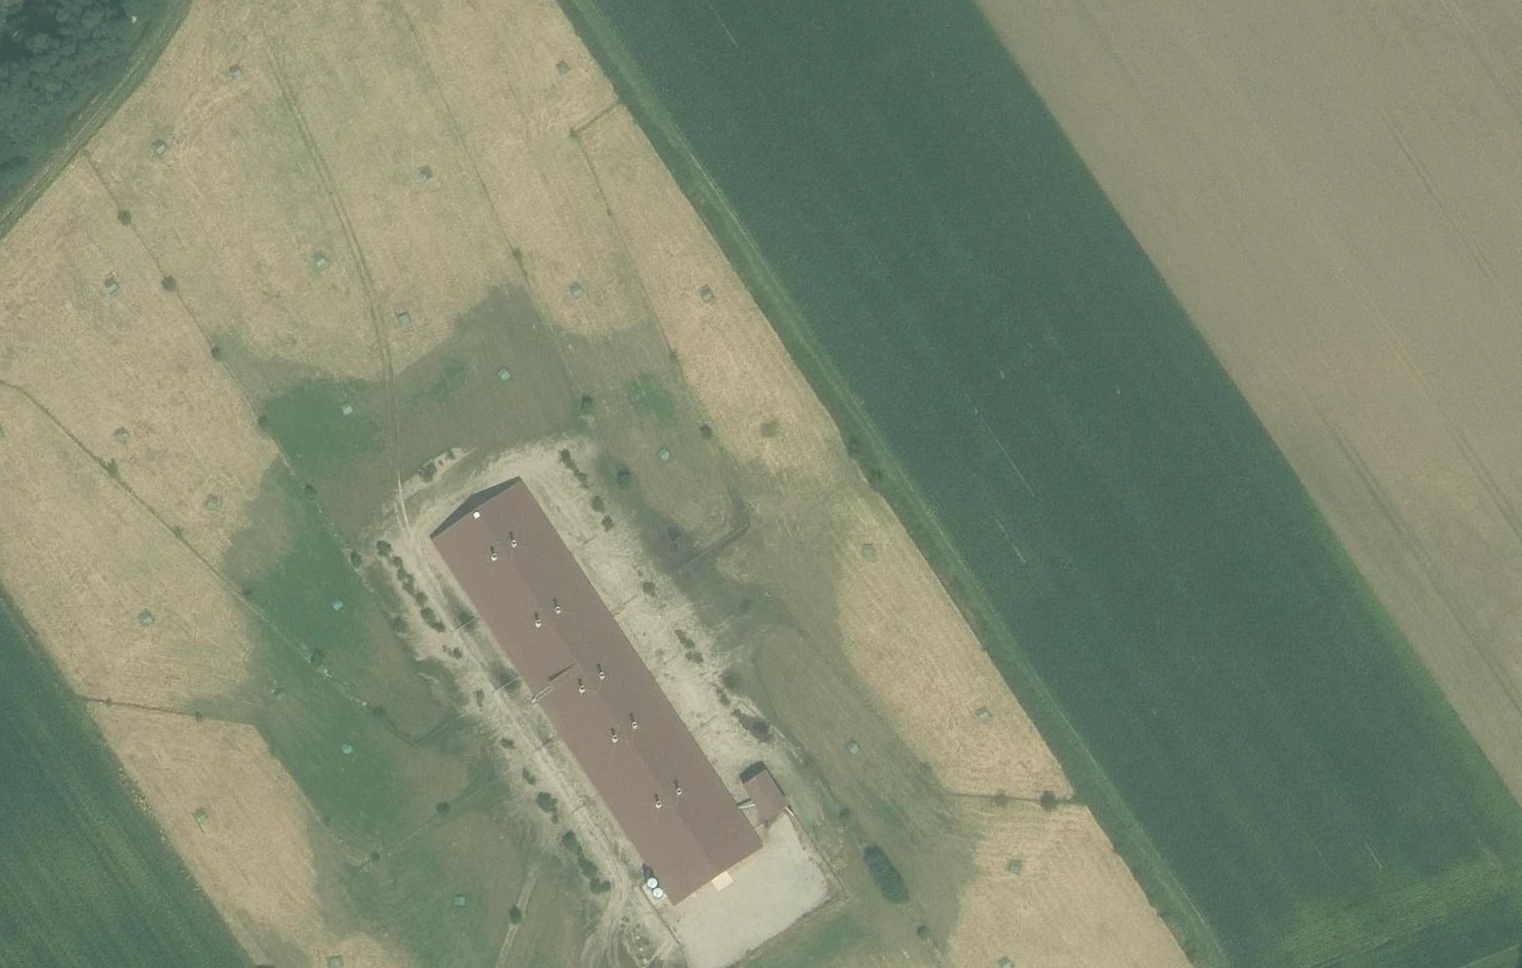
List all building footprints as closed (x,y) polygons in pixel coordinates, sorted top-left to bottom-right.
[(527,495),(444,549),(675,903),(758,849),(527,495)] [(768,779),(748,790),(767,824),(787,812),(768,779)]
